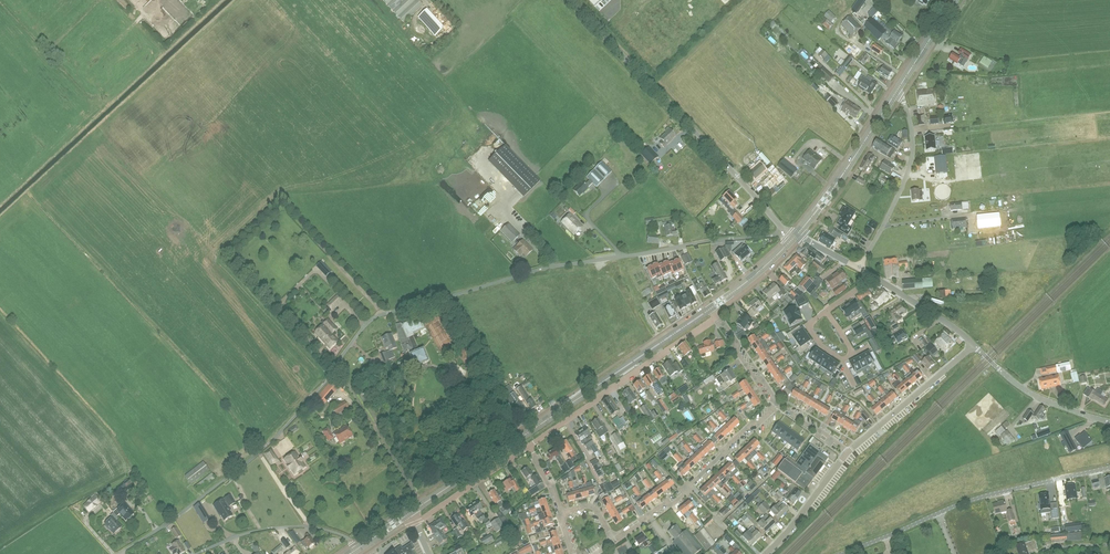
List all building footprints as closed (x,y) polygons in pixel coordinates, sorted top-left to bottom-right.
[(423,5),(418,0),(383,0),(404,23),(423,5)] [(627,17),(642,3),(639,0),(626,0),(623,3),(623,12),(627,17)] [(851,10),(857,13),(866,0),(858,0),(851,10)] [(417,18),(435,36),(444,27),(427,9),(417,18)] [(836,17),(829,10),(824,16),(831,22),(836,17)] [(850,15),(841,25),(852,36),(862,27),(850,15)] [(884,28),(872,17),(864,26),(878,41),(881,37),(886,44),(894,50),(902,37),(894,32),(896,30),(888,24),(884,28)] [(153,29),(155,27),(149,21),(147,23),(153,29)] [(869,46),(873,48),(871,50),(880,56),(884,50),(876,44),(872,41),(869,46)] [(847,51),(854,58),(859,53),(851,46),(847,51)] [(962,55),(960,58),(953,53),(950,59),(957,64),(958,63),(961,65),(965,57),(968,59),(971,55),(962,49),(959,53),(962,55)] [(818,54),(824,60),(828,55),(822,50),(818,54)] [(861,63),(863,65),(865,62),(867,60),(866,59),(865,58),(867,57),(868,55),(866,54),(865,53),(862,57),(859,61),(861,63)] [(988,59),(984,56),(982,59),(980,62),(984,65),(988,67),(990,64),(992,61),(988,59)] [(852,61),(847,57),(840,65),(845,70),(852,61)] [(818,73),(829,83),(834,77),(823,67),(822,68),(819,65),(815,69),(818,72),(818,73)] [(845,70),(840,65),(835,72),(840,76),(845,70)] [(877,71),(880,74),(888,79),(892,71),(884,66),(882,69),(879,67),(877,71)] [(869,87),(874,90),(877,84),(873,81),(874,80),(868,76),(866,79),(860,76),(858,80),(857,80),(859,82),(865,86),(866,85),(869,87)] [(842,85),(844,83),(839,78),(833,85),(835,87),(839,83),(842,85)] [(859,82),(857,80),(855,84),(857,85),(856,86),(864,91),(864,90),(871,95),(874,90),(869,87),(866,85),(865,86),(859,82)] [(926,89),(917,90),(919,105),(935,103),(934,89),(926,90),(926,89)] [(827,101),(834,108),(839,104),(832,96),(827,101)] [(847,100),(841,110),(848,115),(849,114),(856,119),(861,110),(855,106),(855,105),(847,100)] [(926,124),(924,114),(917,115),(918,125),(926,124)] [(953,123),(952,115),(942,117),(943,124),(953,123)] [(666,132),(659,138),(662,140),(659,143),(664,148),(666,145),(671,141),(671,140),(676,136),(670,129),(669,129),(668,128),(667,128),(665,129),(665,131),(666,132)] [(887,143),(898,149),(902,142),(892,135),(887,143)] [(936,150),(935,135),(925,136),(926,151),(936,150)] [(892,148),(878,139),(872,148),(887,157),(892,148)] [(908,141),(904,149),(901,148),(899,151),(908,156),(910,153),(906,151),(910,142),(908,141)] [(505,144),(488,161),(523,197),(540,180),(505,144)] [(644,162),(646,160),(650,165),(658,156),(649,146),(641,154),(643,157),(641,159),(644,162)] [(810,151),(803,159),(810,165),(809,165),(814,169),(822,160),(817,156),(817,157),(810,151)] [(866,171),(874,157),(868,154),(860,168),(866,171)] [(945,155),(934,156),(936,174),(947,173),(945,155)] [(778,167),(788,175),(794,168),(784,159),(778,167)] [(884,160),(880,168),(889,173),(894,166),(884,160)] [(594,170),(604,180),(611,172),(601,162),(594,170)] [(760,164),(750,173),(755,179),(765,170),(760,164)] [(770,172),(779,182),(784,178),(775,167),(770,172)] [(798,170),(794,168),(788,175),(791,178),(798,170)] [(604,180),(594,170),(586,177),(589,180),(585,184),(582,181),(573,190),(579,196),(583,193),(588,188),(588,187),(593,183),(596,187),(604,180)] [(778,184),(769,174),(762,181),(764,183),(761,186),(768,193),(771,190),(772,190),(775,187),(778,184)] [(856,181),(864,185),(866,181),(858,177),(856,181)] [(481,214),(501,196),(495,189),(484,199),(482,197),(475,204),(473,201),(470,203),(481,214)] [(773,189),(766,196),(768,199),(769,199),(776,192),(773,189)] [(922,190),(919,190),(911,191),(912,201),(923,200),(922,190)] [(737,211),(734,208),(737,205),(734,202),(737,199),(729,191),(722,197),(730,205),(732,207),(727,211),(732,216),(737,211)] [(966,203),(961,203),(950,204),(951,211),(961,210),(962,213),(968,212),(967,209),(966,209),(966,203)] [(845,209),(840,216),(842,217),(838,224),(841,226),(839,229),(848,235),(851,230),(848,227),(856,214),(848,209),(847,210),(845,209)] [(732,217),(735,220),(732,224),(734,226),(737,223),(738,224),(744,218),(737,212),(732,217)] [(999,213),(977,216),(978,228),(1001,226),(999,213)] [(570,214),(561,222),(574,234),(582,226),(570,214)] [(952,219),(953,229),(967,227),(966,218),(952,219)] [(872,226),(871,227),(875,230),(878,224),(871,220),(869,224),(872,226)] [(742,226),(748,233),(754,228),(748,221),(742,226)] [(666,222),(667,226),(664,226),(666,236),(677,234),(677,230),(673,231),(672,225),(671,222),(666,222)] [(500,230),(508,239),(512,243),(520,235),(509,223),(500,230)] [(836,229),(833,234),(830,231),(828,234),(824,232),(818,241),(831,248),(836,239),(837,237),(841,239),(844,234),(836,229)] [(659,243),(660,235),(648,234),(647,242),(659,243)] [(523,240),(513,249),(520,256),(523,253),(526,256),(533,250),(523,240)] [(742,244),(732,252),(741,262),(751,254),(750,253),(752,251),(747,246),(745,247),(742,244)] [(802,251),(800,253),(806,257),(808,259),(810,256),(816,260),(812,265),(817,271),(821,274),(826,269),(820,264),(825,258),(807,244),(802,251)] [(721,248),(714,252),(720,261),(723,259),(727,257),(721,248)] [(853,249),(849,253),(853,257),(857,253),(853,249)] [(808,261),(805,264),(801,259),(797,255),(784,267),(789,273),(790,272),(792,274),(795,271),(795,272),(798,275),(802,271),(800,270),(803,268),(804,269),(804,268),(807,270),(809,268),(808,266),(810,264),(808,261)] [(678,259),(673,262),(678,272),(683,269),(678,259)] [(701,267),(697,259),(693,261),(697,269),(701,267)] [(887,279),(899,278),(897,259),(884,260),(885,267),(887,279)] [(316,266),(326,277),(331,271),(321,261),(316,266)] [(667,261),(662,263),(667,274),(671,272),(668,264),(667,261)] [(899,263),(900,271),(904,271),(904,268),(908,267),(907,261),(899,263)] [(668,264),(671,272),(673,274),(678,272),(673,262),(668,264)] [(656,263),(651,266),(656,276),(657,278),(662,276),(657,266),(658,266),(656,263)] [(658,266),(657,266),(662,276),(667,274),(662,263),(658,266)] [(715,285),(720,282),(720,283),(726,279),(728,278),(725,273),(723,274),(718,263),(711,267),(717,277),(712,279),(715,285)] [(651,266),(646,268),(651,278),(656,276),(651,266)] [(841,282),(847,277),(841,270),(836,273),(836,272),(826,280),(832,289),(841,283),(841,282)] [(793,284),(790,281),(784,275),(779,280),(785,286),(788,283),(790,286),(793,284)] [(806,291),(813,282),(807,277),(797,288),(804,293),(806,291)] [(932,278),(902,280),(903,290),(923,288),(933,287),(932,278)] [(696,279),(692,281),(697,291),(700,290),(705,297),(710,294),(704,285),(701,279),(698,281),(696,279)] [(553,282),(544,288),(547,293),(557,287),(553,282)] [(808,293),(811,295),(815,291),(818,287),(816,285),(813,282),(806,291),(808,293)] [(771,285),(769,287),(775,295),(778,293),(781,296),(783,295),(784,296),(787,293),(781,287),(779,289),(774,283),(771,286),(771,285)] [(838,295),(846,289),(843,284),(834,290),(838,295)] [(650,285),(644,288),(647,294),(653,290),(650,285)] [(557,287),(547,293),(550,298),(560,293),(557,287)] [(775,295),(769,287),(766,289),(766,290),(763,292),(768,298),(766,300),(770,305),(778,299),(775,295)] [(863,299),(871,293),(867,288),(859,294),(863,299)] [(825,289),(821,290),(819,294),(822,298),(826,297),(828,293),(825,289)] [(872,298),(876,302),(870,305),(871,307),(870,307),(873,311),(879,308),(878,306),(879,304),(880,305),(885,300),(886,300),(887,300),(888,299),(889,297),(888,296),(889,296),(882,289),(872,298)] [(697,302),(691,291),(685,294),(690,305),(691,305),(697,302)] [(560,293),(550,298),(553,303),(563,298),(560,293)] [(611,293),(602,299),(605,304),(614,298),(611,293)] [(686,307),(690,305),(685,294),(681,297),(686,307)] [(332,311),(342,301),(336,295),(326,305),(332,311)] [(798,298),(799,300),(802,306),(808,303),(805,295),(800,298),(798,298)] [(647,303),(652,310),(661,304),(656,297),(647,303)] [(680,311),(686,308),(686,307),(681,297),(675,300),(672,302),(675,308),(678,307),(680,311)] [(563,298),(553,303),(557,309),(566,303),(563,298)] [(614,298),(605,304),(608,309),(617,304),(614,298)] [(759,312),(757,310),(762,306),(756,298),(749,304),(752,307),(747,313),(755,321),(757,320),(754,317),(759,312)] [(519,300),(511,307),(515,312),(523,304),(519,300)] [(670,306),(669,305),(668,301),(666,302),(667,304),(662,306),(664,309),(668,319),(675,316),(670,306)] [(847,305),(841,309),(844,313),(848,318),(853,314),(859,310),(860,311),(861,313),(864,317),(866,315),(868,314),(865,310),(862,306),(859,302),(857,303),(855,304),(854,303),(853,301),(847,305)] [(897,323),(896,322),(902,318),(900,316),(907,312),(901,303),(888,311),(895,322),(889,326),(890,327),(897,323)] [(523,304),(515,312),(519,316),(527,309),(523,304)] [(617,304),(608,309),(611,314),(620,309),(617,304)] [(787,313),(785,314),(788,321),(791,319),(793,324),(802,319),(796,306),(786,311),(787,313)] [(527,309),(519,316),(523,321),(531,313),(527,309)] [(620,309),(611,314),(614,320),(624,314),(620,309)] [(647,317),(655,329),(663,324),(655,311),(647,317)] [(531,313),(523,321),(527,325),(535,318),(531,313)] [(580,313),(570,319),(573,324),(583,318),(580,313)] [(742,327),(744,328),(747,324),(750,326),(754,322),(744,314),(737,323),(739,325),(738,326),(741,328),(742,327)] [(401,324),(401,323),(395,325),(401,344),(404,352),(408,350),(415,368),(429,362),(423,348),(419,350),(412,336),(414,335),(413,333),(425,327),(420,316),(401,324)] [(865,321),(870,330),(876,327),(871,317),(865,321)] [(583,318),(573,324),(576,329),(586,324),(583,318)] [(328,319),(315,332),(330,349),(338,340),(332,333),(337,329),(328,319)] [(484,320),(476,327),(480,332),(488,325),(484,320)] [(866,325),(861,328),(858,323),(852,327),(858,337),(865,334),(869,331),(866,325)] [(586,324),(576,329),(579,334),(589,329),(586,324)] [(488,325),(480,332),(484,337),(492,329),(488,325)] [(638,325),(632,329),(639,339),(645,335),(638,325)] [(492,329),(484,337),(488,341),(496,334),(492,329)] [(589,329),(579,334),(583,340),(589,336),(590,335),(592,334),(589,329)] [(632,329),(626,333),(633,343),(639,339),(632,329)] [(796,343),(807,335),(806,334),(807,333),(804,330),(803,330),(803,329),(797,333),(794,329),(787,335),(791,340),(793,338),(796,343)] [(903,330),(893,336),(890,337),(894,343),(897,342),(898,343),(905,339),(905,340),(907,339),(907,338),(908,338),(903,330)] [(381,338),(386,348),(388,348),(389,350),(380,354),(384,363),(389,361),(389,360),(395,357),(392,350),(397,348),(391,333),(381,338)] [(935,342),(946,352),(954,343),(944,333),(935,342)] [(496,334),(488,341),(492,346),(500,338),(496,334)] [(548,334),(540,341),(544,346),(552,339),(548,334)] [(754,335),(748,339),(751,344),(762,337),(763,339),(763,340),(766,338),(766,337),(764,336),(765,335),(764,334),(761,336),(760,335),(756,338),(754,335)] [(807,336),(807,335),(796,343),(799,347),(797,348),(800,354),(808,349),(805,345),(811,341),(810,340),(811,339),(808,335),(807,336)] [(755,350),(766,343),(763,340),(763,339),(762,337),(751,344),(755,350)] [(500,338),(492,346),(496,350),(504,343),(500,338)] [(879,347),(874,338),(869,341),(874,350),(879,347)] [(552,339),(544,346),(548,350),(556,343),(552,339)] [(706,355),(705,353),(714,350),(711,343),(710,343),(710,340),(704,342),(705,345),(698,347),(700,354),(701,356),(701,357),(703,358),(705,357),(706,356),(706,355)] [(556,343),(548,350),(552,355),(560,348),(556,343)] [(685,343),(678,348),(684,356),(691,351),(685,343)] [(766,343),(755,350),(759,356),(762,354),(765,352),(769,349),(770,349),(770,350),(771,351),(774,350),(772,347),(773,347),(772,345),(769,347),(766,343)] [(931,354),(936,350),(932,345),(927,350),(931,354)] [(603,347),(597,351),(604,361),(610,358),(603,347)] [(560,348),(552,355),(556,360),(560,356),(561,356),(565,352),(560,348)] [(770,349),(769,349),(765,352),(762,354),(759,356),(763,361),(772,356),(770,353),(772,352),(771,351),(770,350),(770,349)] [(810,359),(815,363),(822,353),(816,349),(812,354),(809,352),(805,358),(809,361),(810,359)] [(597,351),(591,355),(594,359),(598,365),(604,361),(597,351)] [(869,352),(862,356),(868,366),(874,363),(878,372),(882,369),(877,359),(873,360),(869,352)] [(822,353),(815,363),(821,367),(828,357),(822,353)] [(913,357),(918,364),(921,361),(916,354),(913,357)] [(512,361),(509,364),(513,369),(523,361),(518,356),(512,361)] [(772,356),(763,361),(767,367),(773,363),(770,358),(772,356)] [(868,366),(862,356),(856,359),(862,369),(868,366)] [(928,369),(935,364),(928,356),(922,362),(928,369)] [(827,371),(833,361),(828,357),(821,367),(827,371)] [(690,364),(686,358),(680,362),(684,368),(690,364)] [(862,369),(856,359),(850,363),(853,368),(849,370),(853,377),(857,374),(856,373),(862,369)] [(582,360),(576,364),(583,374),(588,370),(584,364),(582,360)] [(664,365),(663,366),(670,376),(678,371),(679,373),(683,370),(679,364),(675,367),(673,364),(671,360),(667,363),(666,362),(664,364),(664,365)] [(523,361),(513,369),(518,375),(519,374),(527,367),(523,361)] [(839,365),(833,361),(827,371),(832,374),(831,377),(835,379),(840,372),(836,369),(839,365)] [(1051,373),(1057,371),(1058,373),(1071,370),(1069,362),(1049,367),(1051,373)] [(777,369),(773,363),(767,367),(771,373),(777,369)] [(576,364),(570,368),(577,378),(583,374),(576,364)] [(656,371),(653,372),(658,380),(659,382),(663,380),(664,381),(667,379),(660,368),(659,368),(658,367),(655,369),(656,371)] [(781,375),(777,369),(771,373),(775,379),(781,375)] [(911,370),(909,371),(912,375),(917,381),(922,376),(918,371),(915,373),(912,369),(911,370)] [(726,383),(729,381),(730,382),(736,379),(729,370),(721,375),(715,379),(724,390),(729,387),(726,383)] [(775,379),(779,385),(783,381),(785,383),(788,381),(783,373),(781,375),(775,379)] [(1085,373),(1078,374),(1079,378),(1080,378),(1081,384),(1087,383),(1085,373)] [(656,380),(655,381),(650,374),(643,379),(648,386),(649,389),(652,387),(658,396),(664,392),(661,387),(659,384),(656,380)] [(1061,385),(1059,374),(1039,378),(1041,389),(1061,385)] [(712,375),(703,381),(705,385),(710,382),(715,379),(712,375)] [(882,375),(878,377),(883,384),(887,381),(882,375)] [(917,381),(912,375),(907,379),(912,385),(917,381)] [(897,388),(901,394),(907,389),(902,384),(899,380),(900,379),(898,376),(897,378),(895,379),(897,381),(892,385),(895,389),(897,388)] [(912,385),(907,379),(902,384),(907,389),(912,385)] [(743,390),(749,386),(745,380),(739,384),(743,390)] [(873,380),(868,384),(871,388),(875,384),(877,386),(876,387),(878,388),(879,387),(873,380)] [(645,389),(640,381),(633,385),(638,393),(640,395),(645,391),(645,389)] [(806,385),(804,384),(802,386),(801,385),(798,390),(796,389),(796,388),(793,386),(790,391),(793,393),(792,395),(797,399),(804,388),(806,389),(807,386),(805,385),(806,385)] [(817,388),(816,391),(818,392),(817,392),(819,393),(821,390),(822,390),(824,386),(824,385),(822,384),(819,389),(817,388)] [(370,396),(379,391),(375,385),(367,390),(370,396)] [(521,385),(517,388),(531,409),(537,405),(532,398),(528,401),(525,396),(528,395),(521,385)] [(749,386),(743,390),(746,396),(753,392),(749,386)] [(637,399),(634,395),(629,388),(622,393),(627,400),(630,404),(637,399)] [(803,402),(807,396),(804,394),(807,390),(806,389),(804,388),(797,399),(803,402)] [(1088,388),(1083,394),(1093,401),(1094,400),(1105,407),(1109,400),(1101,395),(1103,392),(1097,388),(1095,392),(1091,389),(1091,390),(1088,388)] [(325,389),(317,398),(323,403),(331,394),(325,389)] [(881,389),(880,391),(882,394),(882,396),(880,398),(887,406),(892,402),(884,392),(885,391),(883,389),(882,390),(881,389)] [(886,391),(885,391),(884,392),(892,402),(897,397),(892,392),(890,394),(887,390),(886,391)] [(645,393),(651,402),(655,400),(649,391),(645,393)] [(807,396),(803,402),(809,406),(815,395),(818,396),(819,393),(817,392),(818,392),(816,391),(814,394),(812,393),(810,397),(807,396)] [(510,395),(522,412),(523,412),(524,412),(525,411),(526,410),(514,392),(510,395)] [(756,397),(753,392),(746,396),(750,401),(756,397)] [(679,399),(674,393),(670,396),(672,398),(669,400),(672,404),(673,404),(673,405),(679,401),(678,400),(679,399)] [(869,396),(867,393),(865,395),(867,397),(867,398),(872,403),(871,403),(874,407),(871,410),(876,415),(881,411),(877,405),(874,401),(875,400),(873,397),(871,399),(871,398),(869,400),(867,397),(869,396)] [(522,412),(510,395),(510,394),(506,396),(513,406),(518,415),(522,412)] [(815,395),(809,406),(815,409),(819,403),(816,401),(819,397),(818,396),(815,395)] [(608,397),(602,402),(611,415),(618,411),(608,397)] [(746,404),(737,410),(741,415),(744,412),(741,410),(746,407),(747,408),(752,405),(754,407),(760,403),(756,397),(750,401),(746,404)] [(887,406),(880,398),(882,401),(877,405),(881,411),(887,406)] [(822,405),(819,403),(815,409),(821,413),(825,406),(826,404),(825,404),(824,405),(822,404),(822,405)] [(344,409),(341,404),(335,408),(338,413),(344,409)] [(623,407),(627,414),(632,411),(628,404),(623,407)] [(652,413),(650,411),(645,404),(640,408),(647,419),(652,416),(651,414),(652,414),(652,413)] [(831,410),(825,406),(821,413),(827,416),(831,410)] [(1046,415),(1043,413),(1046,410),(1040,406),(1033,416),(1038,419),(1038,420),(1041,422),(1046,415)] [(846,408),(844,407),(842,410),(841,410),(840,412),(837,410),(838,408),(836,407),(831,414),(834,415),(831,419),(837,422),(844,412),(846,413),(848,410),(845,409),(846,408)] [(718,411),(726,419),(727,421),(734,428),(739,423),(734,418),(732,420),(728,417),(727,417),(721,411),(722,410),(721,408),(718,411)] [(652,413),(652,414),(654,418),(659,415),(655,409),(651,412),(651,411),(650,411),(652,413)] [(1028,410),(1023,419),(1027,422),(1033,414),(1028,410)] [(726,419),(718,411),(715,413),(717,415),(718,414),(724,421),(725,419),(727,421),(725,423),(727,425),(724,427),(729,433),(734,428),(727,421),(726,419)] [(844,412),(837,422),(843,426),(847,420),(844,418),(847,414),(846,413),(844,412)] [(865,412),(861,415),(866,421),(870,418),(865,412)] [(617,416),(612,420),(619,430),(624,426),(617,416)] [(729,433),(724,427),(722,429),(720,427),(719,428),(711,420),(712,420),(709,417),(707,419),(708,420),(724,437),(729,433)] [(602,422),(601,423),(598,418),(592,423),(597,430),(595,431),(599,438),(609,432),(602,422)] [(855,419),(853,423),(849,429),(855,433),(861,422),(857,420),(855,419)] [(724,437),(708,420),(707,422),(708,423),(714,430),(713,431),(716,434),(714,437),(714,436),(711,438),(715,443),(718,440),(719,442),(724,437)] [(853,423),(847,420),(843,426),(849,429),(853,423)] [(777,434),(784,425),(780,422),(780,423),(779,422),(779,421),(771,432),(772,432),(773,432),(775,434),(775,432),(777,434)] [(781,438),(782,439),(789,430),(787,429),(788,428),(784,425),(777,434),(777,435),(778,434),(780,436),(779,437),(781,438)] [(1015,440),(1006,429),(1003,425),(995,431),(1000,437),(1001,436),(1008,446),(1015,440)] [(333,438),(333,437),(335,436),(340,443),(352,435),(347,426),(334,434),(332,435),(328,428),(323,431),(328,441),(333,438)] [(585,427),(581,430),(591,449),(594,454),(595,454),(594,453),(598,450),(591,439),(593,438),(590,434),(585,427)] [(1038,433),(1036,434),(1038,438),(1051,434),(1049,429),(1042,432),(1040,429),(1037,430),(1038,433)] [(588,451),(591,449),(581,430),(575,434),(582,445),(583,444),(588,451)] [(656,441),(664,435),(661,430),(653,436),(656,441)] [(789,430),(782,439),(783,440),(785,441),(786,440),(788,441),(787,443),(788,442),(788,441),(794,433),(790,430),(790,431),(789,430)] [(623,442),(617,432),(611,435),(617,446),(623,442)] [(1079,435),(1075,439),(1083,448),(1092,441),(1084,432),(1080,436),(1079,435)] [(791,446),(792,446),(799,437),(797,436),(798,435),(794,433),(788,441),(788,442),(790,443),(789,444),(791,446)] [(709,441),(704,446),(709,451),(714,446),(713,445),(715,443),(711,438),(709,436),(707,438),(709,441)] [(701,447),(698,449),(699,450),(704,456),(709,451),(704,446),(701,442),(703,441),(699,437),(696,441),(699,444),(699,445),(701,447)] [(799,437),(792,446),(793,447),(795,449),(796,447),(798,449),(797,450),(797,451),(798,449),(805,440),(804,440),(801,437),(800,438),(799,437)] [(1076,449),(1070,437),(1064,441),(1070,452),(1076,449)] [(754,439),(749,444),(754,449),(755,449),(760,445),(754,439)] [(573,450),(571,447),(566,440),(560,444),(565,451),(569,459),(574,456),(571,451),(573,450)] [(749,444),(744,449),(749,454),(753,458),(756,461),(759,458),(756,455),(758,453),(755,449),(754,449),(749,444)] [(810,444),(801,456),(796,463),(787,457),(785,460),(784,460),(777,470),(795,483),(805,490),(812,481),(813,479),(814,479),(826,462),(828,458),(815,448),(810,444)] [(691,453),(689,455),(690,456),(687,458),(689,460),(694,465),(699,460),(694,455),(691,452),(692,450),(689,447),(686,450),(689,453),(690,452),(691,453)] [(549,455),(547,456),(550,460),(553,458),(553,460),(556,458),(561,466),(564,463),(559,456),(561,454),(558,448),(555,450),(555,449),(548,454),(549,455)] [(697,453),(693,449),(692,450),(691,452),(694,455),(699,460),(704,456),(699,450),(697,453)] [(744,449),(739,453),(744,459),(748,462),(750,461),(753,458),(749,454),(744,449)] [(271,464),(277,459),(271,451),(265,455),(271,464)] [(663,451),(658,456),(662,460),(667,455),(666,454),(663,451)] [(295,452),(284,459),(295,474),(298,472),(299,472),(301,470),(302,469),(305,467),(301,461),(302,460),(300,457),(299,458),(295,452)] [(739,453),(734,458),(739,463),(738,465),(742,469),(746,464),(748,462),(744,459),(739,453)] [(775,458),(772,463),(774,464),(775,466),(779,462),(782,457),(780,456),(779,454),(775,458)] [(651,461),(657,467),(660,464),(654,458),(651,461)] [(602,469),(597,460),(590,463),(598,477),(603,474),(600,470),(602,469)] [(689,460),(684,464),(690,470),(694,465),(689,460)] [(185,476),(191,484),(209,470),(203,461),(185,476)] [(690,470),(682,462),(677,466),(680,469),(677,472),(681,475),(683,473),(684,475),(690,470)] [(618,463),(614,465),(620,476),(626,473),(623,469),(622,470),(618,463)] [(730,463),(725,467),(733,476),(731,478),(734,481),(738,478),(735,475),(736,475),(732,470),(735,468),(730,463)] [(733,476),(725,467),(720,472),(725,477),(727,475),(730,479),(733,476)] [(529,471),(527,468),(524,470),(524,469),(522,470),(522,471),(526,478),(528,480),(532,478),(537,486),(542,483),(536,474),(534,475),(531,470),(529,471)] [(767,473),(762,468),(758,471),(763,476),(767,473)] [(773,475),(771,478),(774,481),(777,477),(779,475),(780,473),(776,471),(775,472),(773,475)] [(720,472),(715,477),(723,486),(722,487),(722,488),(725,490),(728,487),(725,484),(726,483),(725,482),(727,480),(725,477),(720,472)] [(194,486),(198,491),(216,477),(212,473),(194,486)] [(568,474),(561,478),(563,482),(569,477),(568,474)] [(657,476),(656,477),(659,480),(655,482),(658,487),(663,493),(668,489),(661,479),(663,477),(660,474),(657,476)] [(664,477),(663,477),(661,479),(668,489),(674,485),(669,479),(667,481),(664,477)] [(723,486),(715,477),(710,481),(715,487),(717,484),(721,489),(722,488),(722,487),(723,486)] [(514,479),(511,482),(509,480),(503,484),(508,490),(513,487),(517,492),(521,489),(514,479)] [(124,484),(117,489),(121,495),(133,485),(129,480),(124,484)] [(588,496),(585,484),(587,484),(586,481),(584,481),(582,481),(583,484),(582,484),(583,486),(579,487),(579,488),(582,498),(588,496)] [(614,490),(609,481),(603,485),(608,493),(614,490)] [(715,487),(710,481),(705,486),(713,495),(712,496),(712,497),(715,500),(718,497),(717,495),(718,494),(716,492),(712,489),(715,487)] [(568,489),(570,493),(566,494),(568,502),(575,500),(572,490),(572,488),(574,487),(573,484),(571,485),(571,484),(569,485),(570,488),(568,489)] [(536,485),(528,491),(531,496),(540,491),(536,485)] [(1075,485),(1065,487),(1067,501),(1077,499),(1075,485)] [(713,495),(705,486),(700,491),(701,492),(698,495),(705,503),(712,497),(712,496),(713,495)] [(797,499),(801,494),(795,490),(789,486),(786,491),(788,493),(797,499)] [(586,489),(588,496),(595,494),(593,487),(586,489)] [(663,493),(658,487),(653,491),(657,497),(663,493)] [(575,500),(582,498),(579,488),(572,490),(575,500)] [(491,492),(488,493),(491,497),(493,501),(495,504),(499,510),(502,508),(504,507),(504,505),(501,500),(499,497),(501,496),(498,492),(496,493),(494,490),(491,492)] [(638,490),(635,493),(637,496),(636,497),(639,501),(637,503),(641,509),(647,505),(641,497),(639,495),(641,494),(638,490)] [(653,491),(648,495),(652,501),(657,497),(653,491)] [(781,498),(775,492),(773,491),(770,493),(778,501),(781,498)] [(604,493),(599,496),(602,501),(601,501),(605,507),(611,503),(613,502),(613,503),(615,501),(611,495),(609,497),(607,494),(607,493),(605,495),(604,493)] [(797,499),(788,493),(786,496),(785,495),(783,497),(787,500),(793,505),(797,499)] [(91,499),(83,506),(88,511),(92,508),(93,509),(97,505),(96,504),(100,501),(95,495),(94,494),(90,497),(91,499)] [(235,502),(231,494),(213,505),(219,514),(219,515),(220,516),(221,516),(224,520),(232,515),(230,511),(231,510),(229,506),(235,502)] [(1041,510),(1051,509),(1049,494),(1039,495),(1040,504),(1038,504),(1039,509),(1041,509),(1041,510)] [(1054,494),(1055,507),(1062,507),(1062,494),(1054,494)] [(615,501),(613,503),(614,504),(622,499),(623,500),(628,497),(626,495),(625,495),(621,497),(620,496),(618,497),(619,499),(618,499),(619,501),(617,502),(616,501),(615,501)] [(643,495),(641,497),(647,505),(652,501),(648,495),(645,497),(643,495)] [(732,495),(727,500),(730,503),(734,507),(739,502),(736,500),(735,498),(733,497),(732,495)] [(547,505),(545,498),(538,501),(539,504),(535,505),(535,507),(536,509),(540,507),(547,505)] [(478,501),(472,505),(482,521),(487,528),(490,532),(492,534),(495,531),(496,533),(505,527),(498,518),(490,523),(487,518),(485,519),(479,510),(483,508),(478,501)] [(692,512),(695,509),(689,501),(683,506),(691,515),(689,517),(692,520),(696,517),(693,513),(692,512)] [(780,501),(775,506),(783,515),(788,510),(783,505),(780,501)] [(1007,510),(1005,501),(1003,502),(1003,501),(1000,502),(1000,503),(993,504),(995,514),(1001,513),(1001,511),(1007,510)] [(763,502),(761,505),(767,512),(769,510),(773,514),(779,519),(783,515),(775,506),(774,505),(770,508),(764,502),(763,502)] [(193,507),(202,521),(209,517),(200,503),(193,507)] [(615,509),(611,503),(605,507),(608,513),(615,509)] [(117,509),(114,512),(117,516),(121,513),(126,520),(129,518),(129,519),(132,516),(131,516),(133,514),(125,504),(118,510),(117,509)] [(482,521),(472,505),(466,509),(471,516),(474,514),(479,523),(482,521)] [(549,512),(547,505),(540,507),(542,514),(549,512)] [(767,512),(761,505),(757,508),(764,515),(767,512)] [(689,517),(691,515),(688,511),(686,508),(683,506),(678,510),(679,512),(676,514),(683,522),(686,520),(685,520),(687,518),(689,517)] [(723,517),(729,511),(725,507),(719,513),(723,517)] [(187,512),(191,519),(197,516),(192,508),(187,512)] [(615,509),(608,513),(612,519),(618,515),(623,512),(624,514),(626,512),(625,511),(626,511),(625,509),(621,511),(620,509),(616,512),(615,509)] [(1015,523),(1012,509),(1006,510),(1009,522),(1009,521),(1010,526),(1016,525),(1016,522),(1015,523)] [(121,527),(115,520),(118,517),(117,516),(114,512),(113,512),(114,512),(110,515),(112,517),(105,523),(107,525),(106,526),(109,530),(110,529),(114,533),(121,527)] [(542,514),(537,515),(539,520),(539,521),(540,521),(540,522),(552,518),(551,515),(550,512),(549,512),(542,514)] [(766,514),(761,519),(770,528),(775,523),(769,518),(766,514)] [(453,518),(452,518),(457,526),(460,524),(464,530),(468,527),(463,520),(462,521),(461,518),(460,519),(457,515),(455,517),(454,516),(452,517),(453,518)] [(503,515),(500,518),(506,527),(510,525),(503,515)] [(618,515),(612,519),(616,525),(622,521),(618,515)] [(745,515),(741,519),(746,524),(749,520),(745,515)] [(435,522),(441,532),(444,529),(443,528),(446,525),(441,518),(435,522)] [(539,520),(536,521),(537,522),(536,522),(537,525),(539,524),(542,532),(551,529),(549,526),(554,525),(552,518),(540,522),(540,521),(539,521),(539,520)] [(770,528),(761,519),(757,524),(760,527),(765,532),(770,528)] [(441,532),(435,522),(429,527),(435,535),(434,536),(439,544),(440,544),(442,547),(449,542),(442,532),(441,533),(441,532)] [(194,523),(186,527),(184,523),(180,526),(186,537),(190,534),(193,539),(200,535),(194,523)] [(1081,524),(1064,526),(1065,533),(1082,531),(1081,524)] [(701,549),(686,530),(682,533),(676,525),(668,531),(675,539),(673,541),(676,545),(675,546),(681,553),(695,553),(701,549)] [(171,530),(177,538),(181,536),(175,527),(171,530)] [(752,527),(747,532),(756,541),(761,536),(752,527)] [(461,536),(457,528),(453,531),(457,539),(461,536)] [(694,536),(700,542),(707,551),(714,545),(713,545),(716,543),(704,528),(694,536)] [(734,533),(739,538),(743,535),(738,529),(734,533)] [(300,542),(292,531),(289,534),(297,544),(300,542)] [(549,533),(550,537),(545,538),(545,539),(546,541),(558,537),(556,531),(549,533)] [(756,541),(747,532),(743,536),(752,546),(756,541)] [(1051,541),(1051,543),(1083,540),(1082,532),(1066,534),(1051,536),(1051,541)] [(305,535),(307,538),(304,540),(303,540),(300,542),(303,547),(304,546),(305,548),(308,547),(308,548),(315,543),(310,536),(308,533),(305,535)] [(483,546),(493,540),(490,534),(480,540),(483,546)] [(731,539),(726,534),(723,537),(729,543),(732,540),(731,539)] [(634,544),(636,546),(642,543),(645,547),(649,545),(642,535),(635,540),(636,542),(634,544)] [(545,539),(542,540),(543,542),(543,544),(546,543),(548,548),(553,546),(560,544),(561,543),(560,540),(559,540),(558,537),(546,541),(545,539)] [(285,538),(281,541),(287,548),(291,545),(285,538)] [(177,553),(178,553),(180,553),(185,551),(179,540),(172,545),(173,547),(170,549),(173,553),(175,553),(177,553)] [(1025,544),(1025,543),(1016,546),(1018,553),(1029,553),(1028,552),(1038,549),(1035,540),(1025,544)] [(412,550),(415,549),(411,543),(402,548),(401,545),(395,549),(396,551),(393,552),(392,551),(388,553),(414,553),(412,550)] [(729,549),(732,553),(731,553),(740,553),(737,551),(739,548),(735,543),(732,546),(729,549)] [(284,548),(280,544),(271,552),(273,553),(277,553),(284,548)] [(562,550),(560,544),(553,546),(555,553),(562,550)] [(532,551),(529,545),(523,548),(526,553),(532,551)] [(716,553),(722,553),(714,545),(710,549),(711,551),(712,550),(716,553)] [(668,549),(666,546),(655,553),(661,553),(668,549)]
